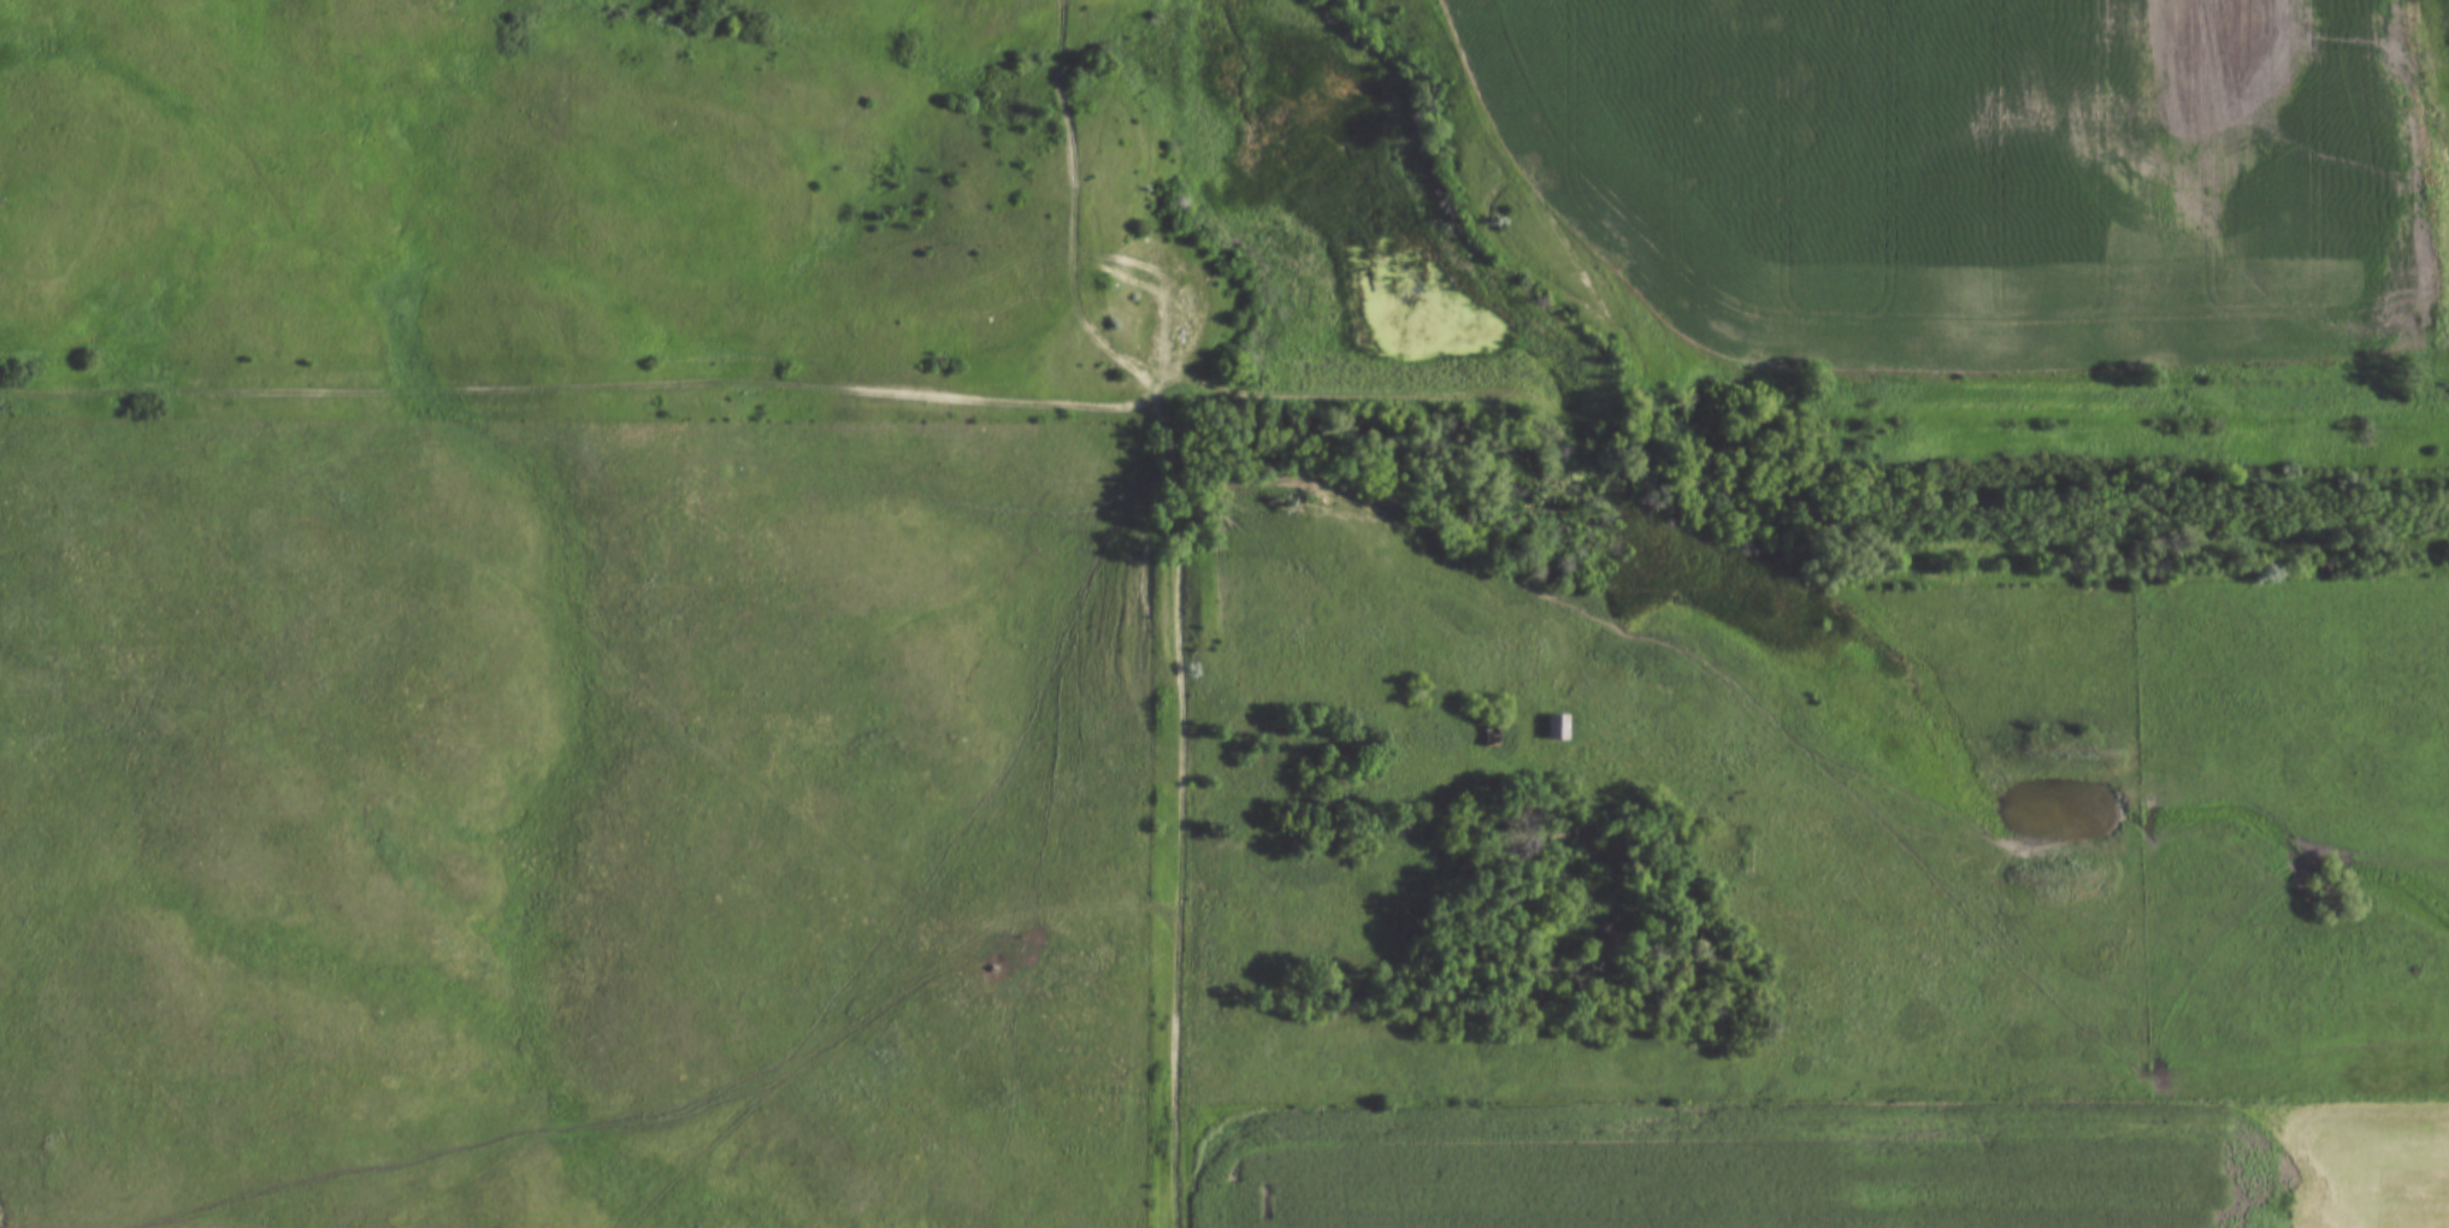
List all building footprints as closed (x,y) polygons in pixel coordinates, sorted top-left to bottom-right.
[(1564,741),(1563,716),(1544,716),(1544,741),(1564,741)]
